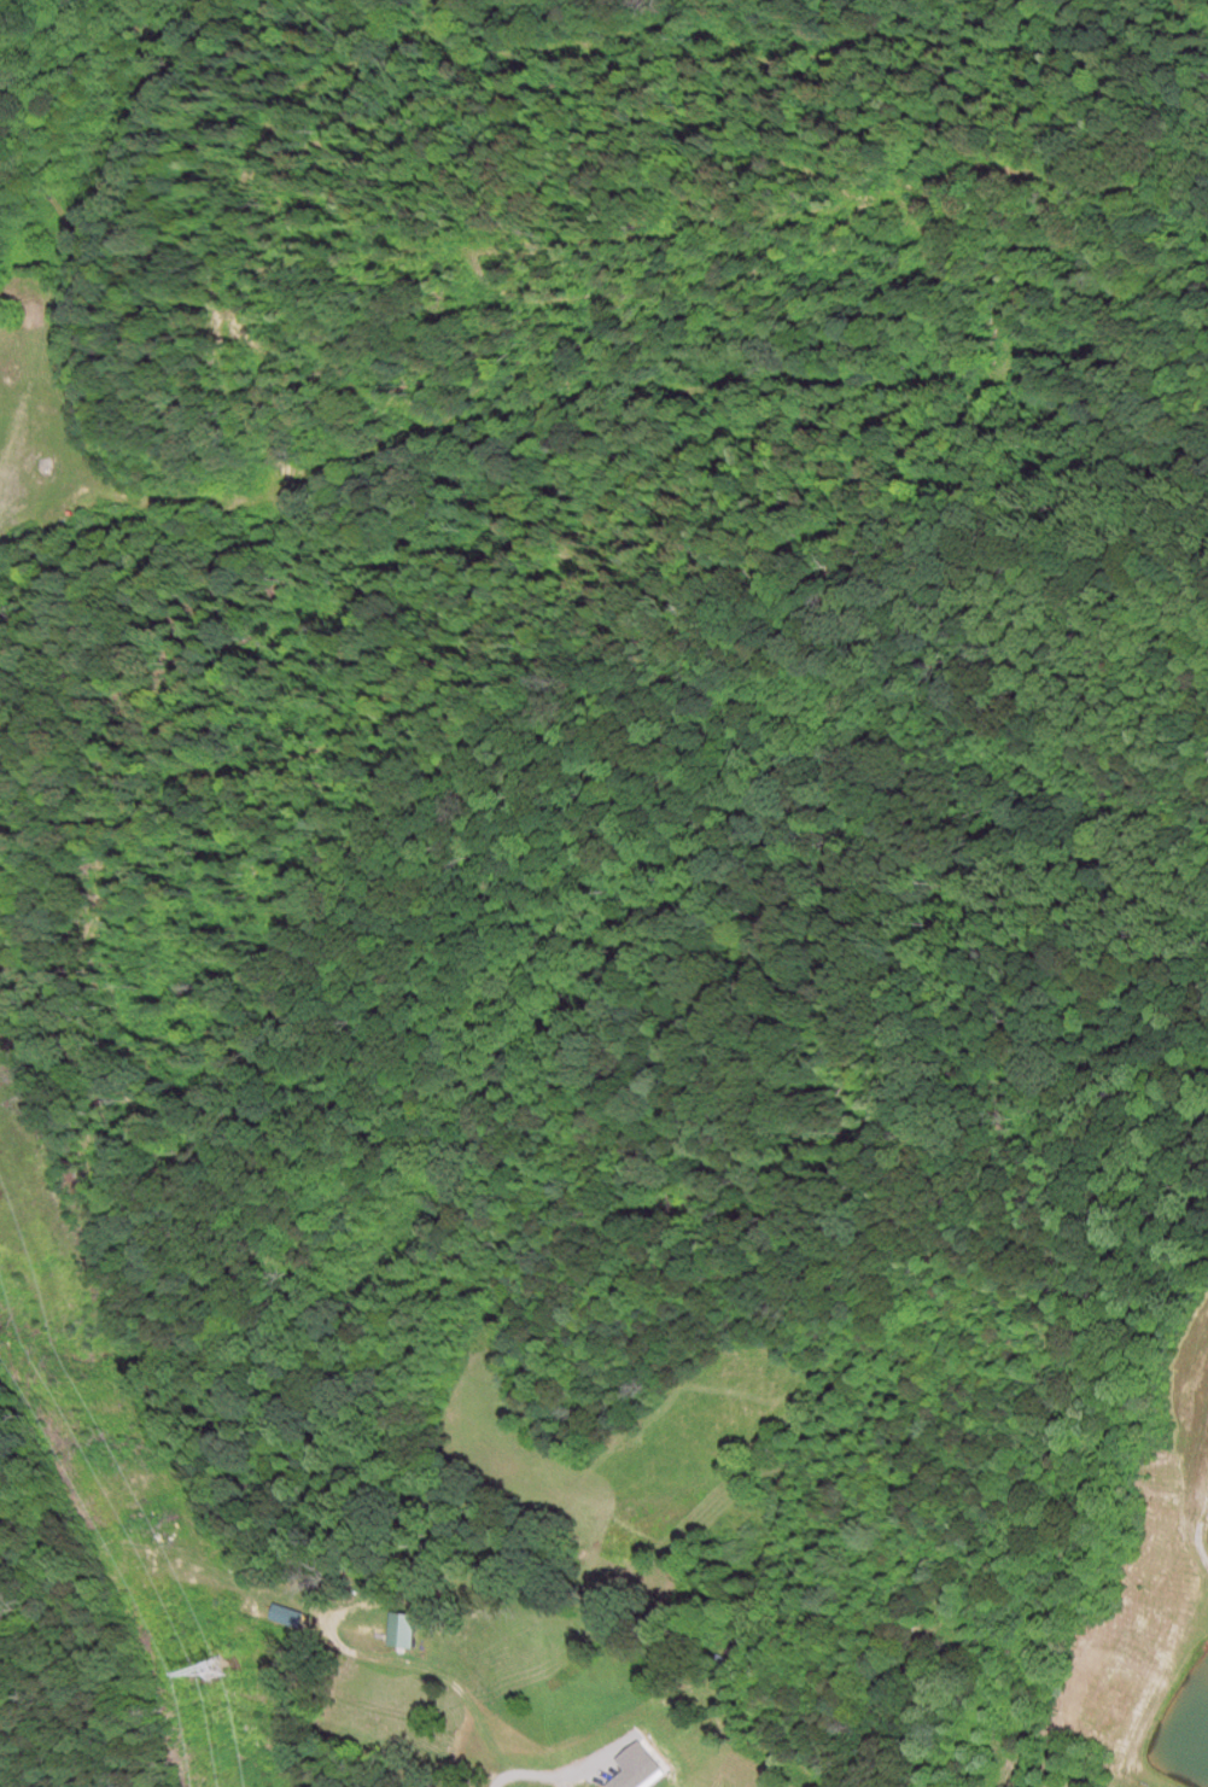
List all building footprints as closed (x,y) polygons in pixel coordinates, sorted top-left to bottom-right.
[(390,1650),(414,1650),(414,1616),(390,1616),(390,1650)] [(661,1734),(677,1728),(671,1712),(655,1718),(661,1734)]
